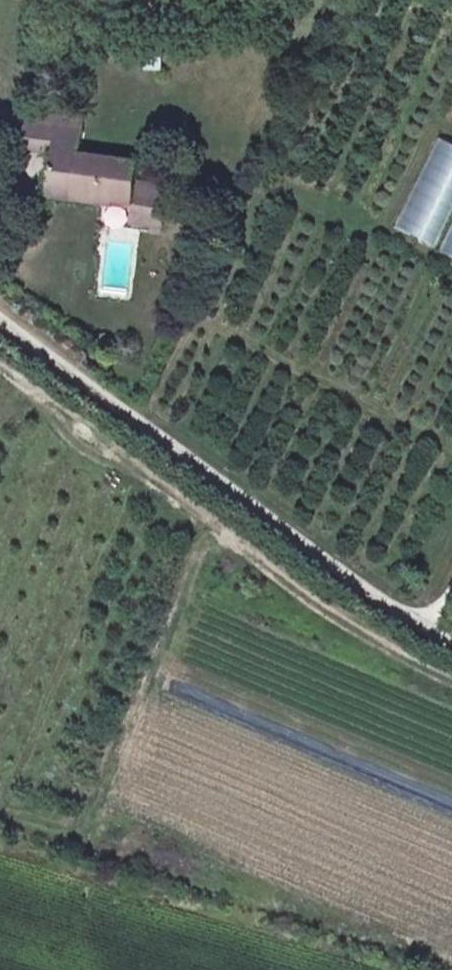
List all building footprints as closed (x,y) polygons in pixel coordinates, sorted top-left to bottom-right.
[(8,106),(62,113),(85,117),(87,107),(9,96),(8,106)] [(58,142),(62,113),(8,106),(4,135),(58,142)] [(137,184),(138,172),(141,153),(81,146),(85,117),(62,113),(58,142),(52,181),(135,193),(137,184)] [(435,246),(451,209),(451,144),(437,137),(395,228),(435,246)] [(146,185),(171,188),(173,176),(138,172),(137,184),(146,185)] [(146,185),(145,195),(170,197),(171,188),(146,185)] [(170,197),(145,195),(143,209),(168,213),(170,197)] [(451,258),(451,230),(442,254),(451,258)]
